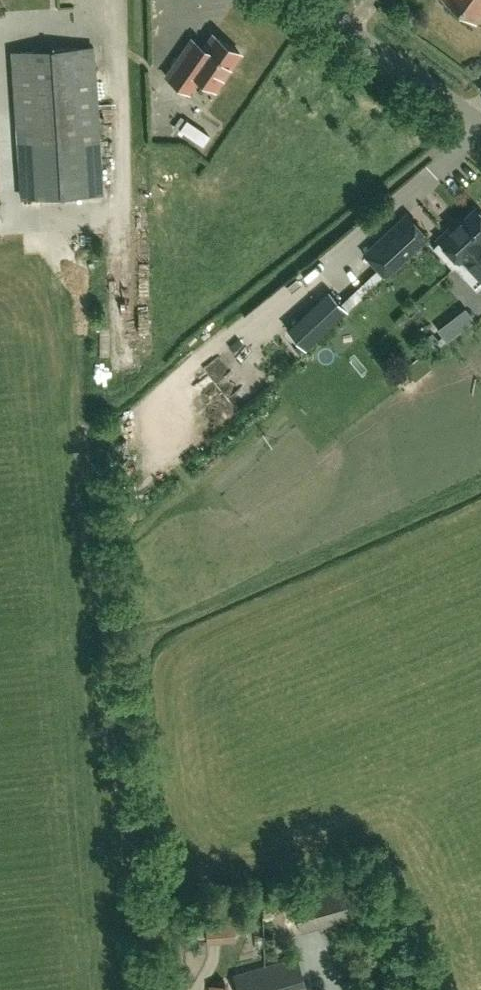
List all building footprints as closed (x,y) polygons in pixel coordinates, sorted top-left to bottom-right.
[(474,20),(480,11),(480,0),(448,0),(474,20)] [(191,39),(180,54),(166,76),(188,91),(198,77),(214,88),(239,52),(213,34),(203,47),(191,39)] [(90,47),(12,51),(20,198),(99,194),(90,47)] [(210,144),(225,129),(212,117),(197,133),(210,144)] [(453,266),(480,240),(480,213),(480,212),(477,212),(473,209),(451,229),(449,227),(437,238),(439,240),(431,247),(443,260),(445,258),(452,265),(450,267),(451,268),(453,266)] [(364,253),(384,274),(425,236),(405,215),(364,253)] [(453,266),(475,290),(480,284),(480,240),(453,266)] [(328,291),(317,300),(336,321),(346,311),(328,291)] [(444,340),(460,328),(452,316),(435,329),(444,340)] [(207,366),(231,397),(247,384),(222,354),(207,366)] [(292,898),(301,930),(363,913),(354,881),(292,898)] [(233,911),(204,913),(205,935),(234,933),(233,911)] [(264,967),(264,968),(271,989),(302,989),(304,989),(296,958),(264,967)] [(264,967),(233,975),(238,989),(271,989),(264,968),(264,967)]
